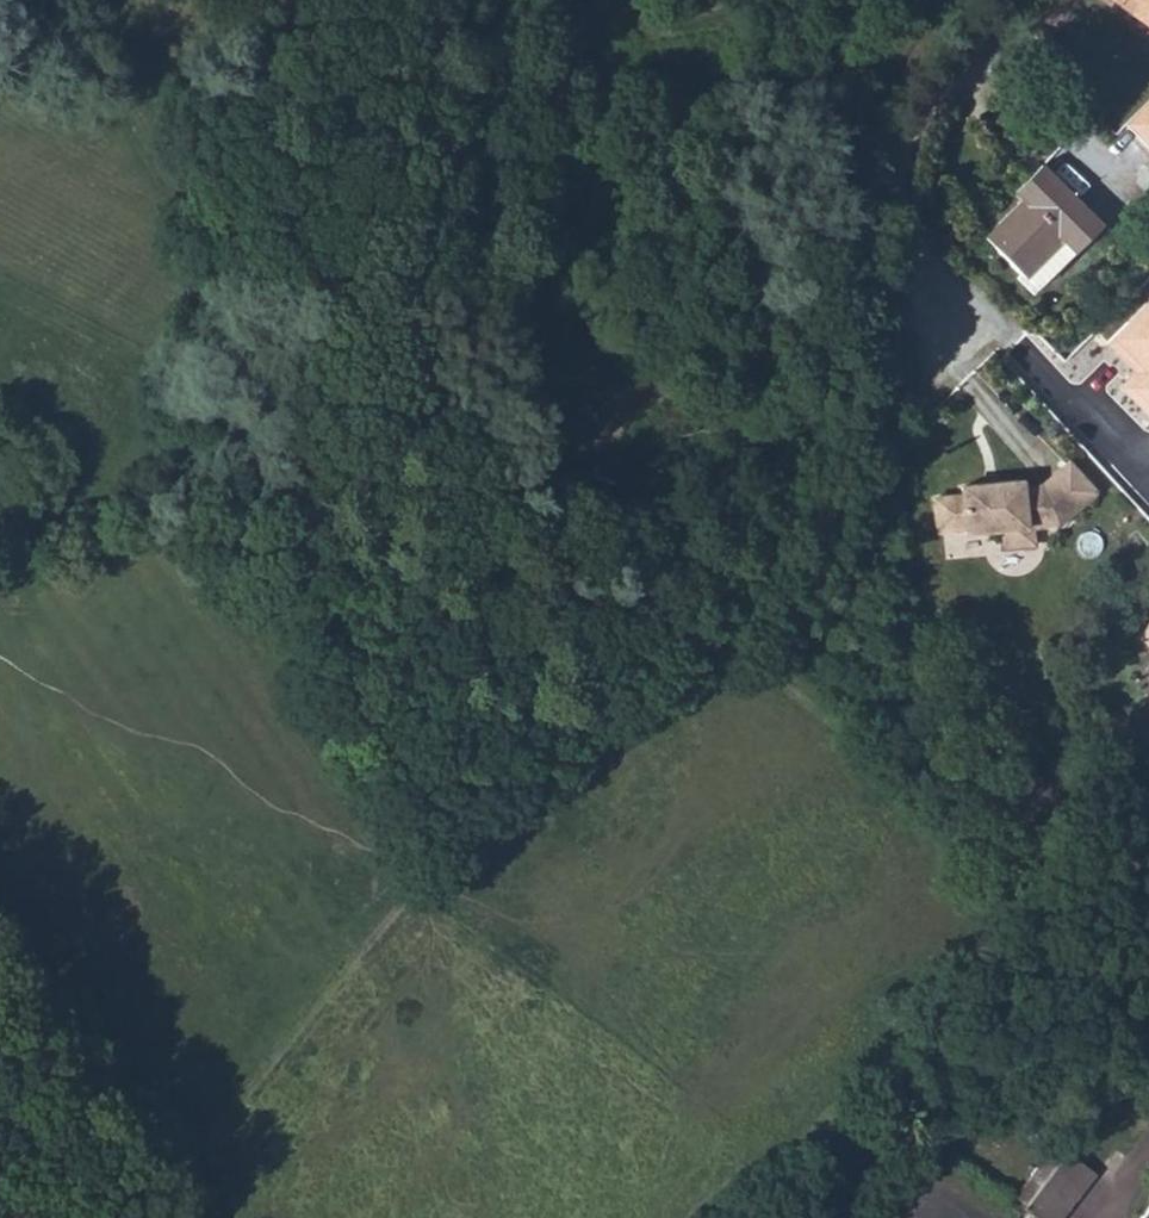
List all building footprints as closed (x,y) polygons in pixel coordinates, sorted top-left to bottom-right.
[(1148,22),(1148,0),(1118,0),(1148,22)] [(1071,51),(1055,38),(1034,65),(1050,78),(1071,51)] [(1127,121),(1148,143),(1148,100),(1127,121)] [(984,236),(1028,280),(1071,238),(1082,250),(1110,224),(1046,158),(1019,183),(1028,193),(984,236)] [(1116,338),(1148,371),(1148,305),(1116,338)] [(1134,388),(1148,404),(1148,373),(1134,388)] [(967,500),(938,503),(941,533),(968,530),(969,535),(1003,531),(1005,549),(1036,546),(1034,529),(1063,526),(1100,493),(1072,463),(1044,488),(1023,490),(1022,486),(966,492),(967,500)] [(1023,1209),(1035,1217),(1061,1217),(1095,1174),(1066,1152),(1057,1165),(1026,1205),(1023,1209)] [(1026,1205),(1057,1165),(1045,1156),(1014,1196),(1026,1205)] [(1138,1217),(1148,1217),(1148,1204),(1138,1217)]
